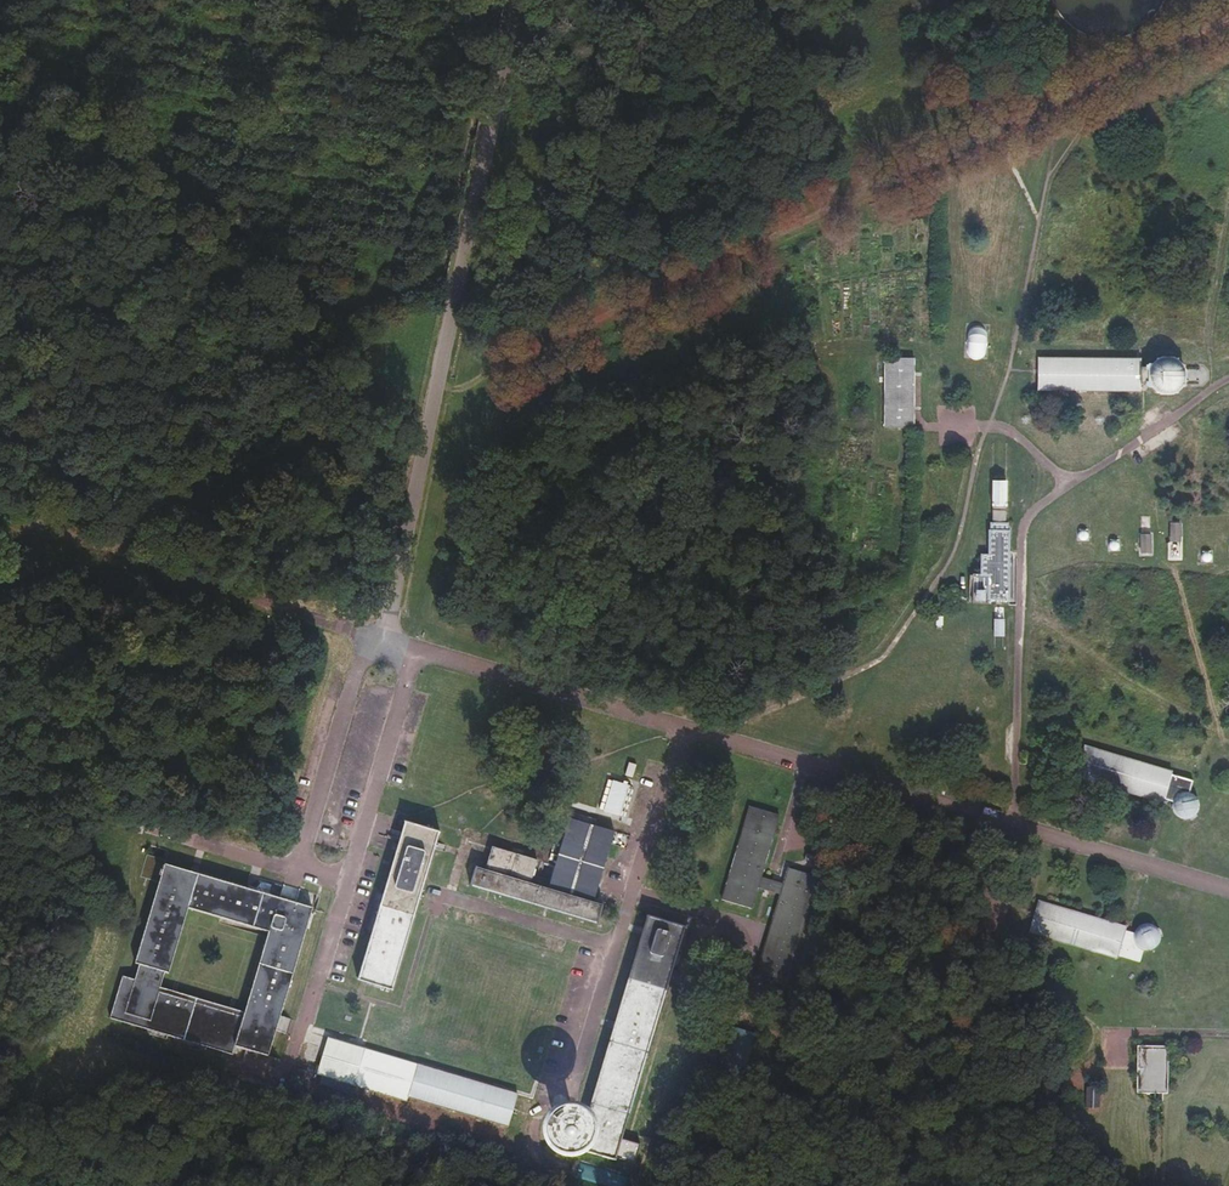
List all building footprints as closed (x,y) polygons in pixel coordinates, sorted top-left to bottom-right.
[(969,327),(967,358),(985,358),(987,328),(969,327)] [(1133,362),(1033,360),(1033,390),(1133,391),(1133,385),(1140,385),(1140,386),(1141,388),(1143,392),(1145,394),(1148,398),(1151,400),(1155,402),(1159,403),(1163,403),(1167,403),(1171,402),(1174,400),(1178,398),(1181,395),(1183,392),(1185,389),(1187,385),(1187,381),(1187,377),(1187,373),(1186,370),(1184,366),(1181,363),(1179,360),(1176,358),(1172,356),(1168,355),(1164,355),(1160,355),(1156,356),(1152,358),(1149,360),(1146,363),(1142,367),(1142,368),(1133,368),(1133,362)] [(915,432),(915,362),(884,362),(885,432),(915,432)] [(968,555),(964,586),(992,589),(990,606),(1000,606),(1002,590),(1006,590),(1011,508),(1006,508),(1009,454),(994,453),(989,507),(985,507),(983,536),(976,536),(975,555),(968,555)] [(1077,540),(1088,540),(1088,530),(1078,529),(1077,540)] [(1152,533),(1140,533),(1140,556),(1152,556),(1152,533)] [(1120,550),(1119,539),(1108,540),(1109,551),(1120,550)] [(1182,540),(1170,539),(1170,561),(1181,561),(1182,540)] [(386,698),(388,691),(369,685),(366,692),(386,698)] [(1083,748),(1074,779),(1158,802),(1159,800),(1165,801),(1164,803),(1163,805),(1162,807),(1162,810),(1162,812),(1162,814),(1162,816),(1163,818),(1164,821),(1166,823),(1168,825),(1170,827),(1173,828),(1176,829),(1179,829),(1181,829),(1184,828),(1187,827),(1190,826),(1192,823),(1194,821),(1195,819),(1196,816),(1196,813),(1197,810),(1196,807),(1195,805),(1194,802),(1192,800),(1190,798),(1188,796),(1185,795),(1189,781),(1166,774),(1167,772),(1083,748)] [(628,762),(624,774),(631,777),(636,765),(628,762)] [(600,811),(622,815),(628,783),(606,779),(600,811)] [(746,810),(717,905),(747,914),(754,890),(777,896),(753,978),(782,987),(815,879),(785,870),(780,886),(757,879),(776,819),(746,810)] [(474,869),(468,888),(598,927),(603,910),(592,906),(613,834),(566,820),(546,892),(529,887),(535,864),(492,852),(485,872),(474,869)] [(403,826),(359,984),(395,993),(439,836),(403,826)] [(154,880),(130,959),(135,961),(129,982),(118,978),(105,1019),(228,1059),(232,1047),(261,1057),(308,909),(291,904),(295,890),(280,886),(276,898),(162,862),(163,857),(144,851),(137,873),(154,880)] [(1120,928),(1036,904),(1027,935),(1111,958),(1112,955),(1135,962),(1137,954),(1139,954),(1142,954),(1145,954),(1147,954),(1150,953),(1153,951),(1155,949),(1157,947),(1158,944),(1159,941),(1160,939),(1160,936),(1159,933),(1158,930),(1157,928),(1155,925),(1153,923),(1151,922),(1148,920),(1145,920),(1142,919),(1140,920),(1137,920),(1134,921),(1132,923),(1129,925),(1127,929),(1126,931),(1125,932),(1119,930),(1120,928)] [(576,1150),(575,1154),(576,1154),(577,1154),(614,1165),(615,1162),(636,1168),(642,1149),(620,1142),(683,931),(643,919),(581,1131),(581,1132),(579,1140),(576,1150)] [(278,1039),(277,1047),(271,1046),(270,1051),(284,1053),(288,1017),(277,1016),(274,1038),(278,1039)] [(747,1061),(756,1036),(735,1028),(726,1053),(747,1061)] [(415,1068),(326,1043),(316,1080),(406,1105),(415,1068)] [(1137,1046),(1136,1093),(1154,1093),(1154,1102),(1163,1102),(1163,1093),(1168,1093),(1168,1047),(1137,1046)] [(517,1096),(415,1068),(408,1097),(509,1125),(517,1096)] [(1086,1089),(1086,1108),(1099,1108),(1099,1089),(1086,1089)] [(567,1159),(572,1157),(576,1154),(579,1151),(581,1146),(582,1141),(582,1137),(581,1132),(579,1127),(575,1123),(571,1120),(566,1119),(561,1118),(556,1119),(551,1121),(547,1124),(543,1128),(541,1132),(540,1137),(541,1142),(542,1147),(545,1152),(549,1156),(553,1158),(557,1160),(562,1160),(567,1159)]
